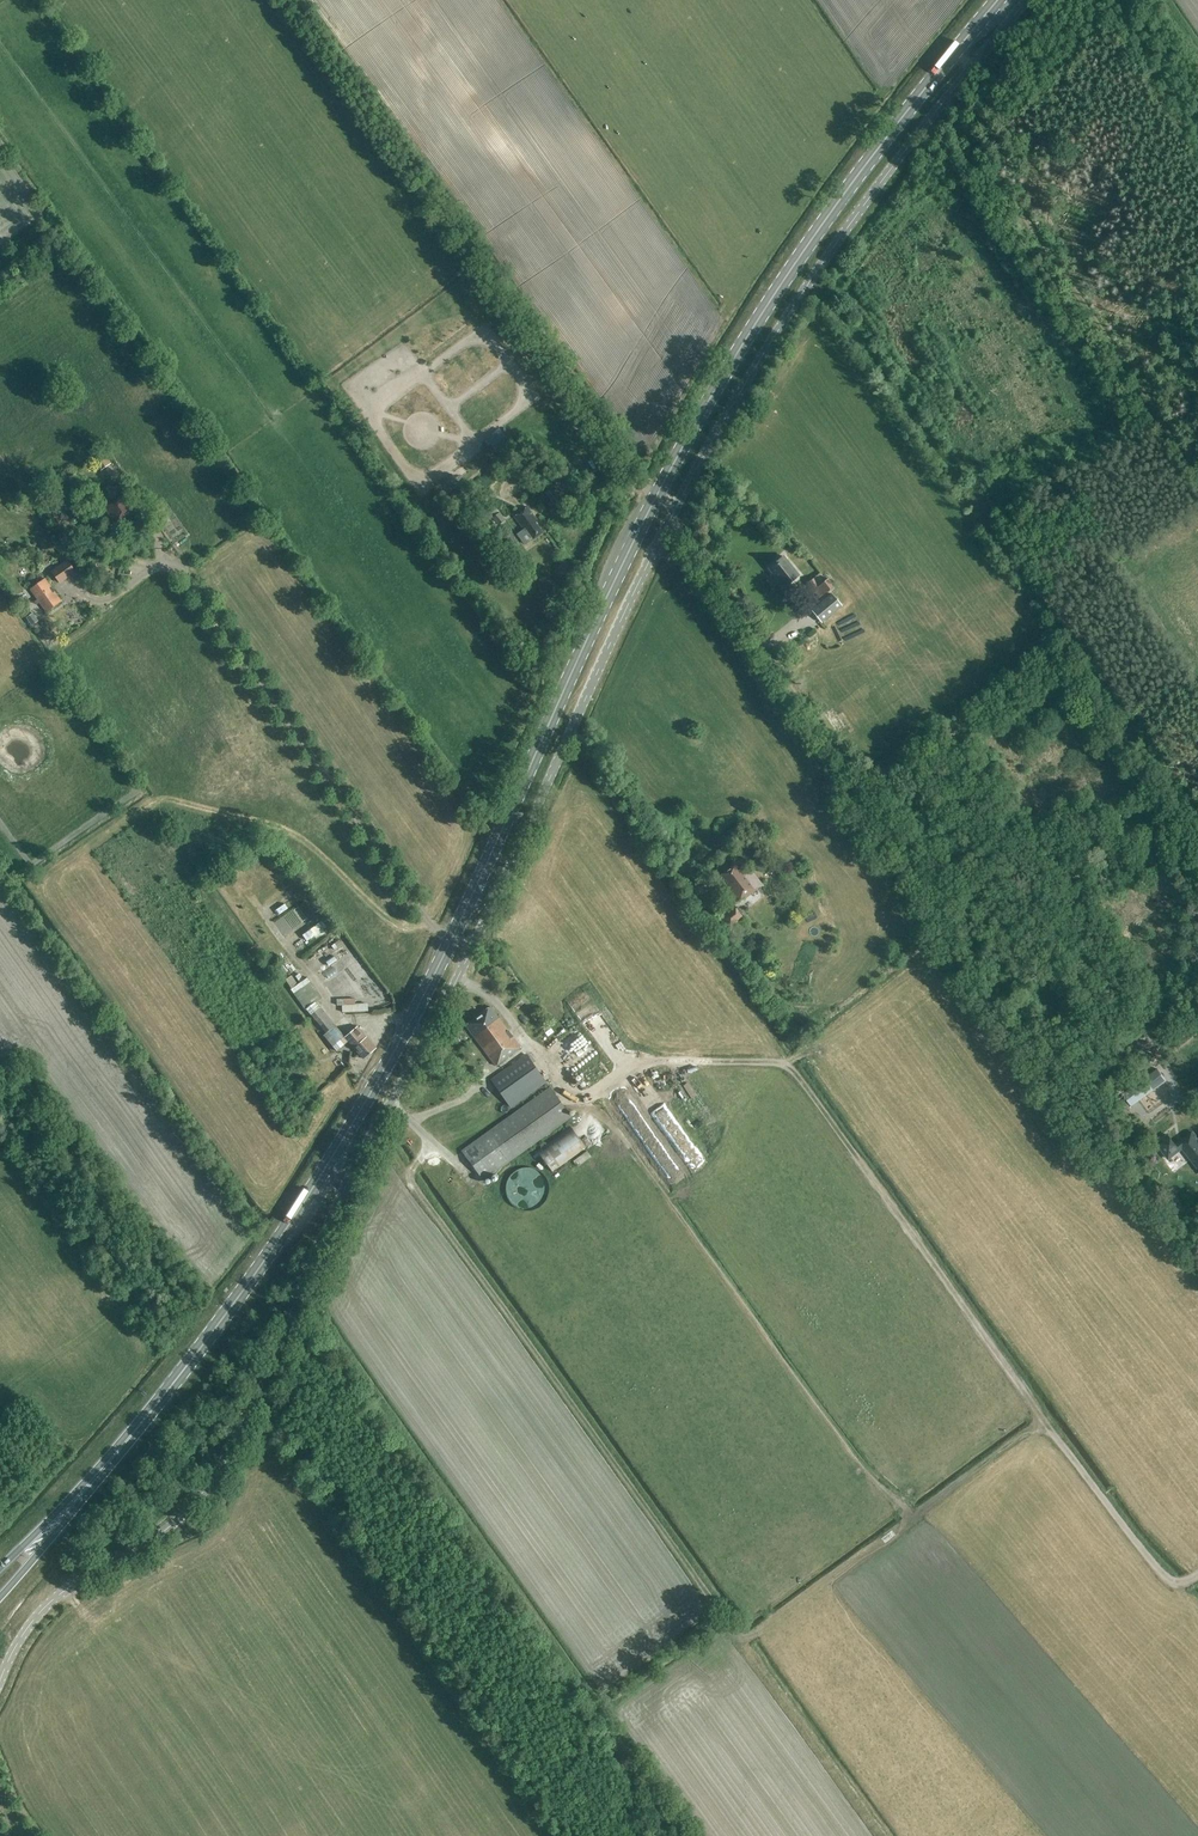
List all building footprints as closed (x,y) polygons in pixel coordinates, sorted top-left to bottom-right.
[(498,454),(511,444),(499,428),(486,439),(498,454)] [(99,451),(98,450),(98,449),(89,454),(101,472),(112,465),(101,450),(99,451)] [(115,523),(134,510),(122,493),(124,492),(117,481),(110,486),(102,492),(97,496),(115,523)] [(545,494),(554,506),(562,500),(553,488),(545,494)] [(498,525),(505,520),(492,505),(480,514),(486,522),(492,518),(498,525)] [(544,532),(557,526),(547,505),(534,511),(544,532)] [(543,533),(535,523),(537,521),(527,507),(514,516),(524,530),(518,534),(524,544),(533,538),(534,539),(543,533)] [(68,531),(59,520),(54,524),(64,535),(68,531)] [(482,551),(472,556),(477,565),(487,560),(482,551)] [(784,587),(799,575),(783,556),(769,568),(784,587)] [(51,573),(60,585),(75,573),(67,561),(51,573)] [(46,612),(61,601),(45,578),(30,589),(46,612)] [(820,585),(814,578),(807,584),(819,598),(834,586),(828,579),(820,585)] [(832,594),(811,611),(821,623),(842,606),(832,594)] [(38,622),(33,614),(27,619),(32,626),(38,622)] [(745,898),(757,889),(745,873),(743,875),(734,864),(720,874),(732,889),(730,891),(738,901),(743,897),(745,898)] [(298,886),(302,893),(298,895),(302,902),(317,893),(308,879),(298,886)] [(717,916),(729,932),(746,920),(733,904),(717,916)] [(319,936),(339,920),(333,913),(314,929),(319,936)] [(337,959),(355,942),(348,935),(343,940),(339,936),(326,948),(337,959)] [(337,980),(342,989),(364,977),(358,968),(337,980)] [(295,974),(301,982),(307,979),(302,970),(295,974)] [(306,1009),(322,998),(311,981),(297,991),(300,994),(297,996),(306,1009)] [(590,985),(579,987),(581,1000),(592,998),(590,985)] [(348,1003),(380,1002),(379,997),(366,997),(366,992),(347,993),(348,1003)] [(465,1025),(496,1066),(521,1047),(490,1006),(465,1025)] [(354,1047),(343,1034),(320,1007),(311,1014),(327,1032),(324,1035),(328,1039),(327,1039),(334,1047),(344,1057),(354,1048),(354,1047)] [(387,1035),(391,1024),(385,1022),(381,1033),(387,1035)] [(349,1029),(343,1034),(354,1047),(354,1048),(364,1059),(376,1048),(357,1026),(351,1032),(349,1029)] [(542,1036),(547,1041),(557,1032),(553,1026),(542,1036)] [(526,1055),(491,1080),(511,1107),(546,1082),(526,1055)] [(1142,1096),(1165,1079),(1158,1070),(1135,1086),(1142,1096)] [(483,1180),(571,1117),(550,1087),(462,1151),(483,1180)] [(670,1096),(662,1102),(689,1140),(697,1134),(670,1096)] [(595,1127),(606,1115),(600,1110),(589,1122),(595,1127)] [(651,1130),(661,1122),(655,1115),(645,1123),(651,1130)] [(557,1145),(567,1161),(601,1139),(591,1123),(557,1145)] [(665,1153),(675,1147),(666,1130),(656,1135),(665,1153)] [(1193,1132),(1176,1145),(1168,1135),(1157,1143),(1169,1159),(1182,1148),(1197,1168),(1197,1139),(1193,1132)] [(681,1134),(676,1138),(687,1153),(692,1149),(681,1134)] [(694,1147),(701,1156),(709,1151),(702,1141),(694,1147)]
